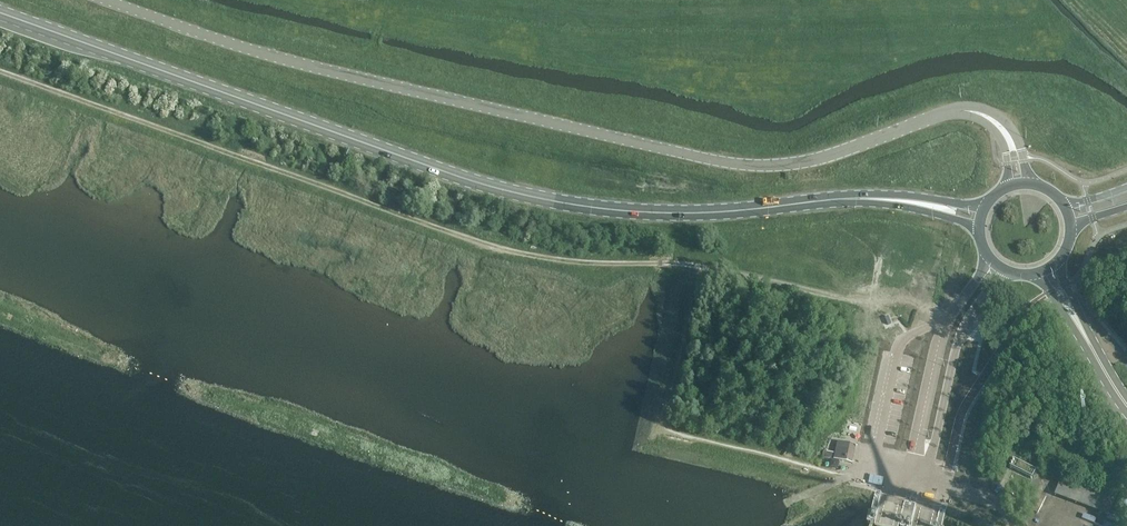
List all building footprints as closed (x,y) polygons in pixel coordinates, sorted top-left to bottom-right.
[(823,455),(833,458),(851,463),(855,445),(838,441),(835,453),(826,451),(824,451),(823,455)] [(1014,459),(1010,467),(1011,467),(1010,468),(1031,479),(1032,478),(1033,478),(1036,471),(1036,470),(1036,469),(1015,459),(1015,460),(1014,459)] [(1055,496),(1109,516),(1116,496),(1063,476),(1055,496)] [(1030,510),(1038,513),(1045,498),(1033,492),(1030,491),(1023,506),(1030,510)]
